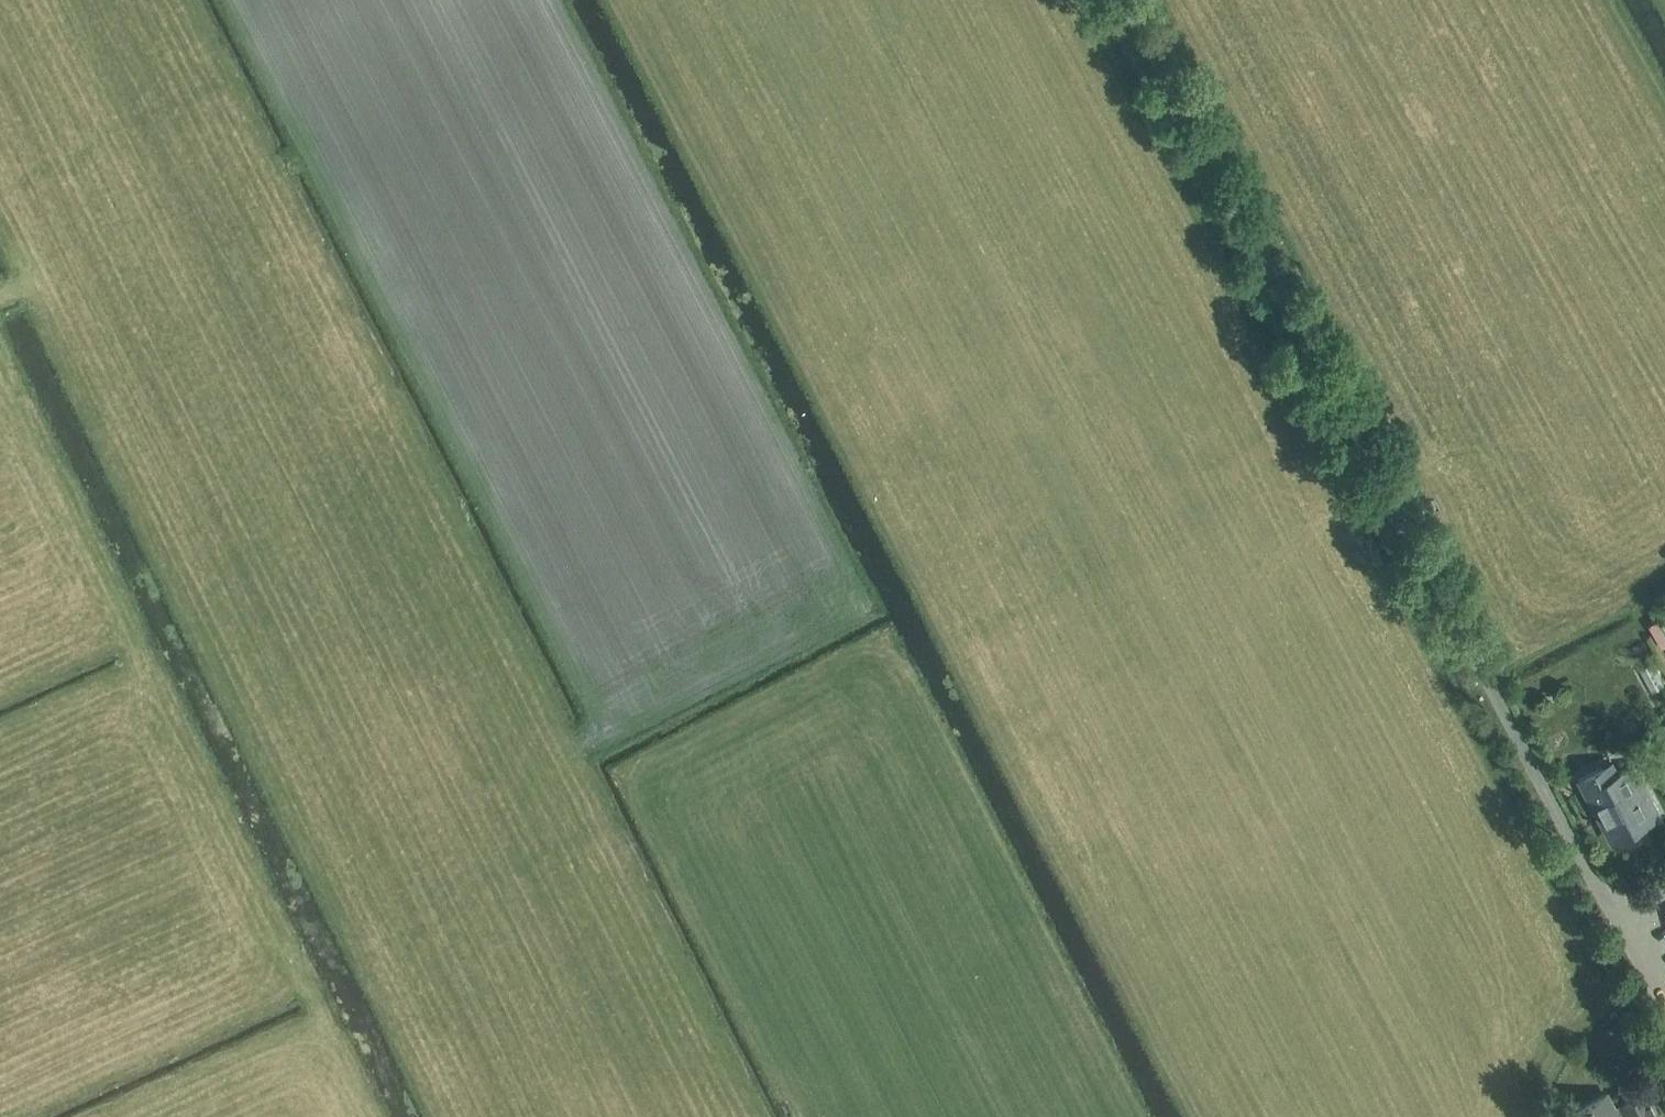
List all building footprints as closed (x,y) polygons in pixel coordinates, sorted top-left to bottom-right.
[(1617,774),(1611,763),(1578,780),(1593,808),(1611,842),(1656,819),(1653,814),(1658,811),(1652,799),(1635,765),(1617,774)] [(1649,1089),(1612,1108),(1604,1092),(1571,1109),(1575,1116),(1663,1116),(1649,1089)]
